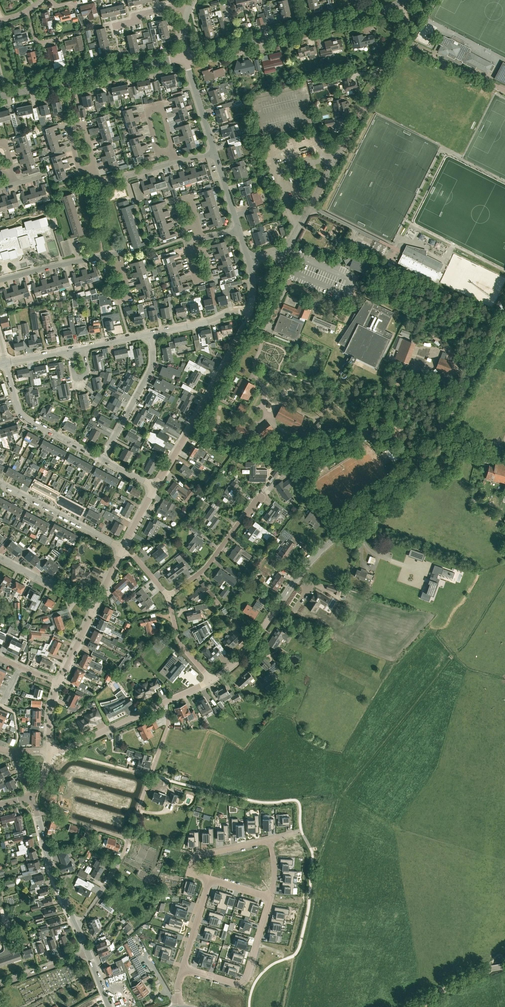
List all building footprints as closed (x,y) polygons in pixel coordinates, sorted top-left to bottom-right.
[(233,2),(236,12),(241,11),(240,7),(243,6),(242,0),(236,0),(236,1),(233,2)] [(248,0),(242,0),(243,6),(247,5),(248,9),(250,8),(248,0)] [(320,0),(317,1),(309,3),(310,9),(314,8),(315,12),(320,11),(319,9),(322,9),(321,4),(318,4),(318,1),(320,0)] [(77,14),(82,25),(85,24),(83,16),(88,15),(89,20),(94,18),(93,13),(97,12),(95,3),(81,6),(82,11),(81,11),(82,13),(77,14)] [(210,7),(200,9),(201,13),(199,13),(199,16),(212,13),(210,7)] [(56,15),(55,16),(54,16),(55,17),(56,20),(61,19),(62,21),(71,19),(70,14),(69,10),(55,14),(56,15)] [(290,11),(281,13),(283,19),(291,17),(290,11)] [(41,13),(41,14),(44,26),(47,25),(49,33),(58,31),(56,20),(55,17),(50,19),(49,12),(45,13),(45,12),(44,12),(43,12),(42,12),(41,13)] [(212,13),(199,16),(200,18),(202,18),(203,21),(211,19),(210,15),(212,14),(212,13)] [(211,19),(203,21),(203,24),(202,25),(202,27),(210,25),(214,24),(214,22),(212,23),(211,19)] [(167,22),(166,22),(166,20),(157,22),(158,25),(153,26),(151,22),(149,22),(150,30),(159,28),(167,26),(167,25),(168,25),(167,22)] [(214,24),(210,25),(202,27),(203,30),(205,30),(206,33),(213,31),(212,27),(215,26),(214,24)] [(24,46),(22,42),(28,40),(26,32),(22,34),(20,28),(13,30),(17,46),(14,46),(15,49),(18,48),(24,46)] [(213,31),(206,33),(206,36),(204,36),(205,39),(215,37),(214,33),(216,32),(216,30),(213,31)] [(169,32),(160,34),(162,42),(171,40),(169,32)] [(354,40),(352,41),(354,48),(367,45),(366,44),(375,42),(373,35),(365,37),(365,36),(362,37),(362,34),(353,36),(354,40)] [(75,39),(65,42),(66,45),(61,46),(63,54),(64,57),(67,56),(66,53),(67,53),(66,49),(75,47),(76,51),(84,49),(81,36),(75,37),(75,39)] [(441,45),(438,51),(454,59),(455,58),(462,61),(462,62),(475,69),(477,67),(488,72),(489,70),(492,71),(495,65),(492,64),(470,52),(467,57),(466,56),(470,48),(462,44),(460,47),(450,42),(451,41),(448,39),(448,38),(443,36),(439,44),(441,45)] [(333,40),(325,42),(327,50),(320,52),(322,58),(333,55),(332,50),(343,48),(341,40),(334,41),(333,40)] [(110,51),(109,45),(100,47),(98,48),(99,53),(100,53),(110,51)] [(27,46),(24,46),(18,48),(20,56),(27,54),(30,63),(37,62),(34,51),(29,52),(27,46)] [(57,52),(56,46),(48,48),(51,60),(55,59),(56,63),(53,63),(55,68),(66,65),(64,57),(63,54),(62,54),(61,51),(57,52)] [(315,54),(313,47),(310,48),(309,46),(298,48),(300,56),(303,55),(304,56),(309,55),(310,59),(316,58),(315,54)] [(271,60),(263,62),(264,69),(264,71),(265,74),(276,71),(275,66),(283,64),(281,58),(283,58),(281,52),(270,55),(271,60)] [(237,60),(235,70),(237,74),(240,73),(240,72),(249,70),(249,71),(251,74),(254,73),(255,68),(251,61),(247,62),(246,61),(239,63),(237,60)] [(503,62),(494,78),(504,84),(504,63),(503,62)] [(208,70),(203,71),(205,81),(225,75),(223,68),(209,72),(208,70)] [(174,74),(168,76),(170,88),(176,86),(175,80),(176,80),(176,78),(177,78),(177,77),(177,75),(176,74),(174,75),(174,74)] [(162,80),(161,80),(162,82),(163,82),(163,86),(166,85),(166,88),(170,88),(168,76),(161,77),(162,80)] [(328,86),(338,83),(337,77),(326,80),(328,86)] [(350,78),(344,79),(343,79),(343,82),(344,81),(345,84),(343,85),(343,86),(343,88),(344,89),(345,88),(347,95),(354,93),(353,90),(357,89),(355,82),(351,83),(350,78)] [(150,79),(143,81),(145,90),(146,93),(151,92),(152,91),(154,90),(158,89),(156,81),(152,82),(150,83),(150,79)] [(138,85),(136,86),(132,86),(133,91),(133,95),(137,94),(142,93),(141,90),(145,90),(143,81),(137,82),(138,85)] [(227,82),(224,83),(212,87),(213,90),(209,91),(213,104),(223,101),(220,93),(224,92),(225,93),(228,92),(227,89),(225,89),(225,87),(228,86),(227,82)] [(127,84),(119,86),(122,98),(124,97),(124,93),(129,92),(127,84)] [(122,98),(119,86),(112,87),(113,96),(118,95),(119,99),(122,99),(122,98)] [(107,100),(107,99),(105,92),(97,93),(99,101),(95,101),(96,109),(103,107),(103,105),(104,105),(103,101),(107,100)] [(91,95),(82,97),(84,107),(85,106),(86,110),(91,109),(90,105),(93,105),(91,95)] [(176,103),(184,101),(182,95),(169,99),(170,102),(175,100),(176,103)] [(339,101),(339,100),(333,102),(336,116),(339,116),(340,116),(343,115),(343,116),(343,117),(344,118),(345,118),(346,118),(346,117),(347,116),(347,115),(347,114),(349,114),(347,106),(348,106),(349,105),(349,104),(349,103),(349,102),(348,102),(347,102),(346,102),(346,100),(339,101)] [(60,101),(52,103),(54,112),(53,112),(54,116),(58,115),(57,111),(62,110),(60,101)] [(176,103),(177,107),(172,108),(172,111),(178,109),(186,106),(184,101),(176,103)] [(233,101),(221,105),(222,108),(216,110),(218,118),(217,119),(219,123),(227,120),(224,108),(234,105),(233,101)] [(34,113),(32,104),(24,106),(26,114),(27,117),(30,117),(31,116),(30,114),(34,113)] [(42,114),(38,115),(39,119),(40,122),(47,120),(46,114),(49,114),(47,104),(40,106),(42,114)] [(17,111),(14,112),(16,118),(18,127),(21,127),(20,125),(21,125),(20,118),(23,118),(22,115),(26,114),(24,106),(17,108),(17,111)] [(186,106),(178,109),(172,111),(173,113),(178,112),(179,115),(181,114),(188,112),(187,111),(186,106)] [(123,111),(125,117),(133,114),(132,111),(137,109),(137,107),(123,111)] [(18,127),(16,118),(12,119),(9,110),(2,112),(4,121),(11,119),(14,126),(15,126),(17,125),(18,127)] [(175,120),(176,122),(190,118),(188,112),(181,114),(179,115),(180,118),(175,120)] [(134,118),(133,114),(125,117),(127,123),(140,118),(139,116),(134,118)] [(98,123),(106,121),(105,115),(91,119),(92,122),(97,120),(98,123)] [(140,118),(127,123),(128,128),(137,126),(136,122),(141,121),(140,118)] [(106,121),(98,123),(99,127),(94,128),(95,131),(108,127),(106,121)] [(183,132),(191,129),(189,123),(176,128),(177,130),(182,129),(183,132)] [(47,134),(55,132),(54,129),(59,127),(58,124),(45,128),(47,134)] [(222,130),(221,130),(223,138),(230,136),(231,139),(238,137),(236,130),(239,129),(238,124),(234,125),(229,127),(227,127),(227,128),(222,130)] [(137,126),(128,128),(130,134),(144,130),(143,128),(138,129),(137,126)] [(110,132),(108,127),(95,131),(96,133),(101,132),(102,135),(110,132)] [(183,132),(184,135),(179,137),(179,139),(193,135),(191,129),(183,132)] [(55,132),(47,134),(49,140),(62,136),(61,133),(56,135),(55,132)] [(110,132),(102,135),(103,138),(98,140),(98,142),(104,141),(105,143),(111,141),(110,139),(112,138),(110,132)] [(20,143),(28,140),(26,135),(13,139),(14,142),(19,140),(20,143)] [(130,140),(131,142),(128,143),(129,146),(132,145),(140,143),(139,140),(144,138),(144,135),(130,140)] [(195,141),(193,135),(179,139),(180,142),(185,140),(186,143),(195,141)] [(62,136),(49,140),(50,146),(58,143),(57,140),(63,138),(62,136)] [(229,147),(227,148),(228,148),(230,155),(229,156),(230,160),(238,157),(241,156),(238,145),(241,144),(241,141),(240,140),(239,136),(238,137),(231,139),(232,141),(233,142),(231,143),(232,146),(229,147)] [(20,143),(21,146),(16,148),(17,151),(24,148),(30,146),(28,140),(20,143)] [(186,143),(187,147),(182,148),(183,151),(184,151),(185,153),(197,149),(195,141),(186,143)] [(50,146),(52,152),(66,147),(65,145),(59,147),(58,143),(50,146)] [(141,146),(140,143),(132,145),(134,151),(147,147),(146,145),(141,146)] [(112,144),(98,148),(99,150),(104,149),(105,152),(114,150),(112,144)] [(24,148),(17,151),(17,153),(23,151),(24,155),(32,152),(31,148),(30,146),(24,148)] [(147,147),(134,151),(135,157),(144,154),(143,151),(148,149),(147,147)] [(114,150),(105,152),(107,155),(101,157),(102,159),(115,155),(114,150)] [(32,152),(24,155),(25,158),(19,160),(20,162),(34,158),(32,152)] [(52,157),(54,163),(62,160),(61,157),(66,155),(65,153),(58,155),(57,153),(55,154),(49,156),(49,158),(52,157)] [(145,158),(144,154),(135,157),(137,163),(143,161),(144,164),(150,162),(149,159),(151,159),(150,156),(145,158)] [(115,155),(102,159),(103,162),(108,160),(109,163),(117,161),(115,155)] [(34,158),(20,162),(21,164),(26,163),(27,166),(36,163),(34,158)] [(62,160),(54,163),(53,163),(54,169),(55,169),(69,164),(68,162),(63,164),(62,160)] [(238,166),(233,168),(236,179),(248,175),(243,160),(237,162),(238,166)] [(117,161),(109,163),(110,167),(105,169),(106,171),(119,167),(117,161)] [(34,173),(41,171),(39,166),(37,167),(36,163),(27,166),(28,169),(23,171),(24,174),(33,171),(34,173)] [(70,167),(69,164),(55,169),(57,174),(65,172),(64,168),(70,167)] [(206,169),(204,164),(201,165),(203,170),(200,171),(202,179),(208,178),(209,180),(213,179),(209,168),(206,169)] [(195,167),(192,168),(197,181),(202,179),(200,171),(197,172),(195,167)] [(197,181),(192,168),(190,168),(192,174),(188,175),(191,183),(197,181)] [(191,183),(188,175),(185,176),(183,170),(181,171),(185,185),(191,183)] [(185,185),(181,171),(179,172),(180,177),(177,178),(180,187),(185,185)] [(65,172),(57,174),(59,180),(73,176),(72,173),(66,175),(65,172)] [(163,180),(160,181),(162,189),(168,187),(164,174),(161,174),(163,180)] [(174,188),(180,187),(177,178),(174,179),(172,174),(169,175),(171,181),(169,182),(170,186),(173,185),(174,188)] [(157,191),(152,177),(150,178),(151,183),(148,184),(151,193),(157,191)] [(162,189),(160,181),(156,182),(155,177),(152,177),(157,191),(162,189)] [(151,193),(148,184),(145,185),(143,180),(141,181),(145,194),(151,193)] [(244,185),(239,187),(240,190),(240,189),(242,196),(247,195),(253,193),(252,193),(250,185),(250,184),(252,184),(251,180),(243,182),(244,185)] [(41,185),(43,190),(40,191),(42,199),(48,197),(44,184),(41,185)] [(215,186),(200,191),(201,192),(199,193),(199,196),(204,194),(206,197),(214,195),(213,191),(217,190),(215,186)] [(35,187),(32,188),(37,201),(42,199),(40,191),(36,192),(35,187)] [(37,201),(32,188),(30,188),(32,194),(28,195),(31,203),(37,201)] [(25,205),(31,203),(28,195),(25,196),(23,190),(21,191),(23,198),(21,199),(22,204),(25,203),(25,205)] [(253,193),(247,195),(249,201),(248,201),(249,204),(250,208),(253,207),(256,206),(263,203),(262,199),(261,195),(259,191),(257,191),(254,192),(252,193),(253,193)] [(11,199),(14,207),(20,205),(16,192),(13,193),(15,198),(11,199)] [(62,197),(59,198),(60,201),(62,200),(73,234),(71,235),(71,238),(74,237),(76,237),(78,236),(84,234),(83,231),(82,227),(81,224),(80,221),(79,217),(77,214),(76,211),(75,207),(74,204),(74,203),(73,201),(73,200),(72,198),(71,194),(63,196),(62,197)] [(0,202),(0,203),(3,211),(8,209),(4,195),(2,196),(3,201),(1,202),(0,202)] [(14,207),(11,199),(8,200),(6,195),(4,195),(8,209),(9,213),(15,211),(14,207)] [(214,195),(206,197),(207,201),(201,202),(202,205),(216,200),(214,195)] [(124,201),(119,203),(120,208),(121,212),(122,211),(122,212),(123,215),(124,218),(125,221),(127,225),(127,227),(128,228),(129,231),(130,235),(131,238),(132,242),(133,245),(134,248),(136,248),(142,246),(143,245),(146,245),(145,242),(142,242),(132,210),(132,208),(135,207),(134,204),(132,205),(131,205),(130,206),(128,200),(124,201)] [(217,206),(216,200),(202,205),(203,207),(208,206),(209,209),(217,206)] [(154,211),(162,208),(161,205),(166,203),(165,201),(152,205),(154,211)] [(217,206),(209,209),(210,212),(205,214),(206,216),(219,212),(217,206)] [(163,212),(162,208),(154,211),(156,217),(169,213),(168,210),(163,212)] [(251,214),(247,215),(251,225),(260,222),(257,213),(259,212),(258,208),(250,210),(251,214)] [(219,212),(206,216),(207,219),(212,217),(213,220),(221,218),(219,212)] [(170,215),(169,213),(156,217),(157,223),(166,220),(165,217),(170,215)] [(47,217),(32,221),(32,220),(24,222),(25,227),(23,228),(22,225),(9,229),(8,228),(1,230),(1,231),(0,232),(0,250),(3,260),(10,258),(11,259),(18,257),(18,256),(24,254),(22,248),(31,246),(32,248),(34,248),(37,248),(38,253),(46,251),(44,243),(45,243),(43,236),(38,237),(37,234),(50,230),(47,217)] [(221,218),(213,220),(214,224),(208,225),(209,228),(223,224),(221,218)] [(166,220),(157,223),(159,228),(173,224),(172,221),(167,223),(166,220)] [(173,224),(159,228),(161,234),(169,231),(168,228),(173,226),(173,224)] [(253,233),(257,245),(266,243),(269,242),(266,232),(265,233),(263,226),(257,228),(258,232),(253,233)] [(60,229),(55,231),(56,235),(58,234),(60,238),(57,239),(58,242),(61,241),(64,240),(61,233),(60,229)] [(170,235),(169,231),(161,234),(163,240),(176,236),(176,233),(170,235)] [(227,247),(225,241),(211,245),(212,248),(218,246),(219,250),(227,247),(230,246),(227,247)] [(440,270),(443,264),(426,255),(426,250),(420,248),(419,250),(415,247),(414,249),(407,245),(404,251),(402,254),(398,263),(415,271),(414,274),(413,275),(418,277),(420,274),(435,282),(437,278),(440,279),(443,273),(441,273),(441,271),(440,271),(440,270)] [(230,246),(227,247),(219,250),(220,253),(214,255),(215,257),(229,253),(228,252),(231,251),(230,246)] [(178,254),(171,256),(170,253),(164,254),(167,264),(175,261),(174,258),(179,256),(178,254)] [(230,258),(229,253),(215,257),(216,259),(221,258),(222,261),(230,258)] [(367,273),(371,263),(354,256),(349,254),(348,258),(344,260),(345,264),(344,266),(348,268),(350,267),(350,266),(367,273)] [(230,258),(222,261),(223,264),(218,266),(219,268),(232,264),(230,258)] [(137,268),(145,266),(143,260),(129,264),(130,266),(136,265),(137,268)] [(176,264),(175,261),(167,264),(169,269),(182,265),(181,263),(176,264)] [(234,270),(232,264),(219,268),(220,271),(225,269),(226,272),(234,270)] [(183,267),(182,265),(169,269),(171,275),(179,273),(178,269),(183,267)] [(94,272),(91,273),(94,281),(100,279),(95,266),(93,266),(94,272)] [(145,266),(137,268),(138,271),(132,273),(133,276),(147,271),(145,266)] [(83,275),(80,276),(82,285),(88,283),(84,269),(81,270),(83,275)] [(94,281),(91,273),(88,274),(86,269),(84,269),(88,283),(94,281)] [(234,270),(226,272),(227,276),(222,278),(222,280),(227,279),(233,277),(236,276),(234,270)] [(149,277),(147,271),(133,276),(134,278),(139,276),(140,280),(149,277)] [(71,285),(69,278),(67,272),(64,272),(66,278),(62,279),(65,287),(71,285)] [(72,273),(76,286),(82,285),(80,276),(76,278),(75,272),(72,273)] [(180,276),(179,273),(171,275),(172,281),(186,277),(185,274),(180,276)] [(57,274),(55,275),(59,289),(65,287),(62,279),(59,280),(57,274)] [(54,281),(51,283),(53,291),(59,289),(55,275),(52,276),(54,281)] [(149,277),(140,280),(141,283),(136,285),(137,287),(150,283),(149,277)] [(186,279),(186,277),(172,281),(174,287),(176,286),(182,284),(181,281),(186,279)] [(46,278),(43,279),(48,292),(53,291),(51,283),(48,284),(46,278)] [(43,285),(39,286),(42,294),(48,292),(43,279),(41,280),(43,285)] [(237,281),(230,283),(227,283),(230,294),(232,293),(234,302),(241,300),(239,291),(234,292),(233,287),(233,285),(238,284),(237,281)] [(30,295),(27,285),(26,282),(24,282),(25,288),(22,289),(25,297),(30,295)] [(32,283),(34,289),(36,296),(42,294),(39,286),(36,287),(34,282),(32,283)] [(150,283),(137,287),(137,289),(143,288),(144,291),(152,289),(150,283)] [(222,290),(224,296),(218,297),(220,305),(228,303),(226,296),(230,295),(230,294),(227,283),(224,284),(220,285),(220,287),(222,290)] [(25,297),(22,289),(19,290),(17,284),(15,285),(19,299),(25,297)] [(182,284),(176,286),(174,287),(171,288),(174,296),(180,294),(186,292),(185,289),(189,288),(189,286),(183,287),(182,284)] [(19,299),(15,285),(12,286),(14,291),(11,292),(13,300),(19,299)] [(217,304),(213,287),(206,288),(209,299),(204,300),(206,309),(209,309),(209,310),(214,309),(214,307),(214,305),(217,304)] [(13,300),(11,292),(7,293),(6,288),(3,289),(7,302),(13,300)] [(154,294),(152,289),(144,291),(145,294),(139,296),(140,299),(154,294)] [(168,307),(161,308),(163,318),(170,317),(169,312),(174,311),(171,297),(168,297),(169,307),(168,307)] [(187,301),(188,308),(189,311),(192,310),(192,313),(193,314),(196,313),(196,312),(200,311),(198,304),(202,303),(201,297),(194,298),(195,303),(190,304),(190,301),(187,301)] [(351,321),(351,324),(338,343),(347,347),(344,352),(349,354),(346,360),(353,364),(356,358),(376,368),(393,334),(385,330),(393,312),(367,299),(356,315),(355,314),(351,321)] [(188,308),(187,301),(181,302),(182,307),(176,309),(178,316),(186,314),(185,309),(188,308)] [(140,310),(138,310),(139,315),(134,316),(135,324),(143,322),(142,318),(145,317),(143,305),(143,303),(139,304),(140,310)] [(283,304),(281,309),(307,319),(310,310),(299,306),(297,309),(283,304)] [(132,310),(131,306),(123,308),(125,315),(129,314),(128,311),(132,310)] [(149,311),(151,320),(158,319),(156,309),(149,311)] [(292,319),(285,316),(280,314),(273,331),(297,340),(305,322),(293,317),(292,319)] [(54,331),(50,332),(48,324),(50,324),(49,315),(42,316),(44,328),(46,328),(48,341),(56,340),(54,331)] [(71,328),(74,328),(73,322),(74,322),(73,316),(68,317),(70,327),(63,328),(65,338),(66,338),(66,339),(69,338),(69,337),(73,337),(71,328)] [(108,316),(102,318),(103,324),(106,323),(107,330),(114,328),(112,320),(109,320),(108,316)] [(313,317),(312,321),(313,322),(321,325),(331,329),(329,332),(333,334),(334,330),(336,325),(332,324),(323,320),(316,317),(314,316),(313,317)] [(0,318),(2,327),(9,325),(7,317),(0,318)] [(80,320),(83,334),(83,335),(88,334),(86,325),(85,321),(83,321),(82,317),(80,318),(80,320)] [(29,332),(27,322),(21,324),(24,334),(29,332)] [(232,327),(231,327),(231,325),(222,326),(222,327),(220,327),(220,328),(220,331),(214,332),(215,339),(222,338),(221,334),(227,333),(227,334),(232,333),(232,330),(233,330),(233,329),(233,328),(232,327)] [(205,347),(208,346),(208,344),(208,343),(206,329),(201,330),(202,338),(203,342),(200,342),(201,350),(204,351),(205,348),(205,347)] [(34,334),(36,347),(42,346),(41,338),(37,339),(36,334),(34,334)] [(175,341),(172,342),(173,348),(176,347),(176,346),(187,344),(185,336),(174,339),(175,341)] [(395,358),(404,361),(411,342),(403,339),(400,347),(395,358)] [(173,362),(170,348),(173,348),(172,342),(169,342),(170,347),(162,348),(164,357),(163,358),(163,361),(168,360),(168,361),(169,361),(169,362),(173,362)] [(131,356),(135,355),(137,366),(141,365),(141,363),(143,363),(140,348),(130,350),(131,356)] [(131,356),(130,350),(127,351),(127,349),(114,351),(116,358),(128,356),(128,357),(130,356),(131,356)] [(102,354),(93,355),(96,370),(103,369),(101,358),(106,357),(105,353),(102,353),(102,354)] [(201,355),(197,364),(201,366),(202,363),(208,367),(211,368),(215,362),(205,357),(201,355)] [(451,362),(440,358),(436,369),(441,370),(449,373),(453,363),(451,362)] [(65,373),(62,361),(49,364),(50,368),(56,367),(58,375),(58,377),(62,377),(63,377),(62,374),(65,373)] [(189,379),(187,384),(188,385),(191,386),(193,383),(195,384),(201,373),(198,371),(199,368),(193,365),(189,363),(188,362),(187,365),(190,367),(189,369),(193,371),(192,374),(192,375),(189,379)] [(32,370),(34,378),(35,384),(40,384),(41,383),(40,379),(39,380),(37,373),(43,372),(43,374),(44,374),(46,374),(47,373),(47,372),(46,365),(35,367),(35,369),(32,370)] [(179,376),(181,371),(170,366),(169,369),(163,367),(160,373),(171,378),(173,373),(179,376)] [(31,379),(34,378),(32,370),(29,371),(29,368),(18,371),(20,380),(24,379),(23,377),(30,375),(31,379)] [(127,376),(121,388),(128,391),(134,380),(132,379),(133,375),(128,372),(126,376),(127,376)] [(62,377),(58,377),(58,375),(52,376),(52,379),(50,379),(51,383),(57,382),(61,381),(61,378),(62,378),(62,377)] [(102,388),(100,377),(99,376),(92,378),(95,389),(102,388)] [(164,380),(162,382),(157,379),(154,385),(164,391),(166,387),(172,390),(175,385),(164,380)] [(241,379),(234,392),(248,399),(255,386),(241,379)] [(386,380),(382,390),(386,392),(391,382),(386,380)] [(61,384),(61,385),(63,396),(70,394),(68,383),(62,384),(61,384)] [(183,383),(181,387),(184,388),(187,390),(190,392),(192,388),(183,383)] [(27,391),(25,391),(27,402),(30,402),(31,406),(35,405),(34,396),(35,396),(35,395),(39,394),(38,389),(33,390),(33,386),(26,387),(27,391)] [(185,401),(180,410),(187,413),(193,402),(191,401),(194,395),(189,393),(190,392),(187,390),(184,388),(182,392),(184,393),(180,399),(185,401)] [(145,401),(151,405),(153,401),(154,402),(155,402),(156,401),(157,401),(159,398),(163,400),(165,396),(159,393),(158,392),(154,390),(153,392),(151,391),(145,401)] [(122,396),(116,393),(114,392),(112,395),(113,396),(107,407),(116,412),(122,401),(120,400),(122,396)] [(86,393),(79,395),(82,406),(82,409),(89,407),(89,405),(86,393)] [(9,410),(7,403),(6,403),(5,401),(0,402),(0,407),(1,407),(2,412),(9,410)] [(43,415),(42,416),(52,422),(53,420),(57,422),(60,417),(50,412),(53,407),(49,405),(47,409),(43,407),(40,413),(43,415)] [(282,405),(276,418),(297,429),(304,416),(282,405)] [(154,415),(152,414),(148,412),(149,411),(143,408),(141,413),(139,412),(133,422),(140,426),(145,416),(147,417),(147,418),(151,420),(154,415)] [(1,419),(0,419),(0,422),(6,420),(6,418),(11,416),(9,410),(2,412),(0,413),(0,416),(1,419)] [(101,415),(98,421),(108,427),(112,421),(101,415)] [(65,424),(64,427),(74,433),(77,426),(67,421),(68,417),(66,416),(62,423),(65,424)] [(169,418),(165,424),(177,431),(181,424),(177,422),(178,420),(171,416),(170,418),(169,418)] [(273,429),(266,420),(256,428),(264,437),(273,429)] [(97,426),(89,422),(87,425),(93,428),(88,438),(95,441),(100,432),(95,429),(97,426)] [(16,432),(20,431),(18,424),(11,426),(13,433),(15,439),(18,438),(16,432)] [(237,425),(236,429),(235,433),(247,436),(249,428),(237,425)] [(10,434),(13,433),(11,426),(5,428),(7,435),(9,441),(12,440),(10,434)] [(28,431),(24,439),(30,443),(34,434),(28,431)] [(126,435),(127,435),(125,438),(135,443),(133,445),(132,448),(138,451),(139,448),(142,443),(137,440),(139,437),(129,431),(128,432),(127,432),(126,434),(126,435)] [(148,435),(149,435),(158,441),(158,440),(160,438),(166,442),(169,436),(159,431),(158,434),(150,432),(148,435)] [(314,433),(315,440),(322,438),(321,432),(314,433)] [(30,443),(29,443),(36,447),(38,444),(37,443),(40,438),(34,434),(30,443)] [(163,453),(166,448),(159,444),(160,442),(158,440),(158,441),(149,435),(148,435),(147,438),(154,445),(153,448),(163,453)] [(46,449),(49,442),(44,439),(40,446),(43,447),(41,451),(42,451),(44,452),(46,449)] [(46,449),(44,452),(47,454),(49,450),(52,452),(55,445),(49,442),(46,449)] [(61,448),(55,445),(52,452),(57,455),(61,448)] [(192,445),(189,449),(201,456),(202,457),(206,459),(209,455),(206,453),(206,452),(199,447),(198,449),(192,445)] [(392,446),(385,451),(394,465),(402,460),(398,455),(402,452),(399,448),(396,451),(392,446)] [(61,448),(57,455),(63,458),(66,451),(61,448)] [(138,451),(132,448),(130,451),(125,448),(120,457),(127,461),(132,452),(137,455),(139,451),(138,451)] [(189,449),(187,453),(191,456),(190,457),(196,461),(198,458),(199,459),(201,456),(189,449)] [(73,463),(76,456),(70,453),(67,460),(73,463)] [(152,453),(149,458),(150,459),(144,470),(151,474),(157,463),(155,461),(158,456),(152,453)] [(82,459),(76,456),(73,463),(78,466),(82,459)] [(87,462),(82,459),(78,466),(84,469),(87,462)] [(87,462),(84,469),(90,472),(93,465),(87,462)] [(267,472),(266,472),(260,472),(260,474),(256,474),(256,462),(246,462),(246,468),(250,468),(250,474),(250,482),(266,482),(266,478),(267,478),(267,472)] [(489,466),(486,478),(504,484),(504,464),(496,462),(494,467),(489,466)] [(184,464),(179,471),(187,477),(191,472),(197,477),(202,470),(201,470),(199,468),(194,465),(190,470),(184,464)] [(285,464),(283,467),(278,474),(282,476),(289,467),(285,464)] [(11,476),(15,470),(9,467),(6,473),(11,476)] [(99,477),(102,470),(97,467),(93,474),(96,475),(94,479),(95,479),(97,480),(99,477)] [(277,467),(272,475),(275,478),(281,470),(277,467)] [(15,470),(11,476),(17,479),(20,473),(15,470)] [(102,470),(99,477),(97,480),(99,481),(99,482),(100,482),(101,478),(104,480),(108,473),(102,470)] [(24,474),(20,473),(17,479),(23,482),(28,472),(26,471),(25,471),(24,474)] [(28,472),(23,482),(29,485),(32,479),(29,477),(31,474),(30,473),(28,472)] [(104,480),(110,483),(114,476),(108,473),(104,480)] [(295,475),(292,477),(283,483),(282,481),(276,486),(287,500),(293,496),(287,489),(299,481),(295,475)] [(119,479),(114,476),(110,483),(108,486),(111,487),(112,484),(116,486),(119,479)] [(35,481),(32,487),(38,490),(41,484),(35,481)] [(182,488),(181,487),(181,486),(174,481),(167,491),(172,494),(171,495),(175,498),(178,494),(177,493),(178,492),(185,496),(183,498),(187,500),(195,489),(186,482),(183,486),(183,487),(182,488)] [(234,481),(230,486),(229,485),(227,487),(229,488),(228,489),(228,488),(223,495),(233,502),(238,496),(235,494),(236,493),(234,491),(238,485),(234,481)] [(47,487),(41,484),(38,490),(44,493),(47,487)] [(130,484),(129,488),(126,492),(130,493),(130,492),(138,496),(141,491),(134,487),(134,486),(130,484)] [(56,488),(54,486),(52,490),(53,490),(49,496),(55,499),(58,493),(55,491),(57,488),(56,488)] [(52,490),(47,487),(44,493),(49,496),(53,490),(52,490)] [(66,494),(64,498),(61,496),(58,502),(63,505),(67,499),(69,495),(67,494),(66,494)] [(67,499),(63,505),(69,508),(73,502),(67,499)] [(11,503),(6,500),(2,506),(8,509),(11,503)] [(161,504),(157,511),(173,520),(178,513),(174,511),(177,505),(169,501),(166,507),(161,504)] [(78,505),(73,502),(69,508),(75,511),(78,505)] [(134,505),(128,502),(125,508),(131,511),(134,505)] [(11,503),(8,509),(14,512),(17,506),(17,505),(17,504),(15,503),(14,504),(11,503)] [(271,508),(266,515),(264,518),(270,523),(274,517),(277,519),(281,514),(284,516),(288,511),(278,503),(273,509),(271,508)] [(90,520),(95,511),(91,510),(92,508),(90,507),(91,506),(88,504),(85,510),(88,511),(85,517),(90,520)] [(78,505),(75,511),(81,514),(84,508),(78,505)] [(14,512),(17,514),(15,518),(18,519),(23,509),(17,506),(14,512)] [(210,521),(207,524),(207,525),(208,526),(209,526),(213,529),(219,520),(215,517),(215,518),(213,517),(215,513),(218,510),(212,506),(204,517),(205,517),(210,521)] [(127,517),(131,511),(125,508),(124,509),(123,511),(122,514),(127,517)] [(95,511),(90,520),(96,522),(99,517),(101,518),(102,516),(103,514),(104,512),(105,510),(103,509),(101,512),(99,511),(98,513),(95,511)] [(104,512),(103,514),(102,516),(112,521),(111,523),(114,524),(111,531),(118,534),(123,525),(118,522),(119,520),(121,521),(122,518),(116,515),(112,513),(106,509),(105,510),(104,512)] [(304,514),(300,520),(303,522),(304,520),(316,529),(323,518),(312,510),(307,516),(304,514)] [(32,514),(27,511),(23,517),(23,520),(22,522),(20,521),(16,528),(19,529),(23,523),(24,523),(25,521),(28,523),(32,514)] [(32,514),(28,523),(31,525),(29,529),(31,530),(33,527),(33,526),(35,524),(38,517),(32,514)] [(38,525),(41,527),(44,520),(38,517),(35,524),(33,526),(33,527),(35,528),(36,529),(38,525)] [(169,526),(161,521),(155,518),(153,522),(150,521),(144,532),(151,536),(157,525),(158,525),(158,526),(159,526),(159,525),(167,529),(169,526)] [(41,527),(39,529),(42,531),(42,532),(44,533),(46,529),(46,530),(50,524),(44,520),(41,527)] [(55,523),(49,533),(52,534),(54,531),(57,532),(60,526),(55,523)] [(204,542),(202,541),(204,540),(199,536),(200,535),(197,532),(199,530),(190,524),(188,527),(192,529),(191,530),(195,533),(193,535),(195,536),(189,543),(190,543),(187,547),(192,551),(195,547),(198,550),(204,542)] [(275,536),(268,531),(269,531),(260,525),(257,529),(252,525),(249,530),(247,530),(245,533),(246,534),(245,535),(253,541),(256,536),(257,537),(261,532),(264,534),(263,536),(270,542),(275,536)] [(66,529),(60,526),(57,532),(63,535),(66,529)] [(284,547),(279,554),(286,559),(289,555),(293,549),(296,545),(290,540),(288,538),(291,533),(284,528),(281,533),(281,534),(286,537),(283,541),(282,543),(281,544),(284,547)] [(72,532),(66,529),(63,535),(68,538),(67,541),(69,539),(72,532)] [(72,532),(69,539),(67,541),(74,545),(75,542),(74,541),(78,535),(72,532)] [(7,540),(3,544),(12,552),(17,545),(12,541),(14,538),(12,535),(7,541),(7,540)] [(159,549),(153,555),(158,561),(167,554),(161,547),(164,545),(162,542),(157,547),(159,549)] [(17,545),(12,552),(17,556),(20,552),(23,554),(27,548),(24,546),(24,547),(19,543),(17,545)] [(240,564),(244,558),(248,561),(252,556),(244,551),(244,550),(237,545),(230,556),(240,564)] [(27,548),(23,554),(25,556),(24,557),(30,561),(35,554),(30,550),(27,548)] [(411,548),(408,556),(416,558),(418,551),(411,548)] [(35,554),(30,561),(35,565),(38,561),(41,563),(47,555),(45,558),(42,556),(40,558),(35,554)] [(47,555),(41,563),(43,565),(42,566),(47,571),(55,562),(47,555)] [(169,571),(165,574),(170,580),(174,577),(177,575),(187,568),(183,562),(185,561),(182,557),(178,560),(180,563),(179,564),(172,569),(169,571)] [(55,562),(47,571),(52,575),(56,570),(60,574),(63,567),(58,563),(58,564),(55,562)] [(277,564),(276,565),(275,565),(272,562),(269,565),(273,567),(274,568),(279,572),(282,568),(277,564)] [(73,571),(73,575),(74,575),(74,580),(81,580),(85,581),(85,580),(90,580),(90,572),(84,572),(84,569),(77,568),(77,565),(73,565),(73,571)] [(423,591),(420,598),(429,601),(431,596),(433,597),(437,586),(434,585),(437,578),(436,578),(438,573),(449,577),(451,571),(443,569),(444,568),(435,565),(432,573),(435,574),(434,577),(431,576),(431,578),(430,577),(429,580),(430,580),(429,583),(428,583),(425,592),(423,591)] [(357,570),(354,576),(370,582),(372,579),(374,575),(373,575),(367,573),(368,571),(361,568),(360,571),(357,570)] [(230,576),(220,569),(214,578),(219,581),(218,582),(221,585),(225,580),(233,586),(237,580),(231,575),(230,576)] [(231,573),(238,579),(239,578),(240,579),(241,577),(232,571),(231,573)] [(138,586),(137,584),(138,583),(128,573),(123,578),(124,578),(114,587),(116,589),(112,593),(122,603),(125,601),(123,599),(123,594),(120,590),(124,588),(124,586),(126,583),(131,589),(132,588),(134,590),(138,586)] [(261,576),(259,579),(257,576),(255,573),(252,576),(254,579),(256,581),(258,580),(257,581),(261,584),(262,582),(263,583),(265,579),(261,576)] [(273,579),(280,584),(285,578),(278,573),(273,579)] [(3,581),(0,586),(0,589),(6,592),(6,597),(7,597),(9,601),(12,601),(10,597),(11,588),(8,587),(8,588),(5,586),(6,583),(9,585),(12,579),(6,576),(3,581)] [(280,584),(273,579),(268,585),(276,590),(280,584)] [(14,596),(21,584),(17,581),(13,588),(15,589),(14,592),(13,592),(12,595),(14,596)] [(22,593),(26,586),(21,584),(14,596),(17,597),(18,594),(19,592),(22,593)] [(328,585),(327,589),(335,592),(334,593),(339,594),(341,588),(336,587),(336,588),(328,585)] [(192,600),(195,598),(197,600),(206,593),(210,599),(215,596),(208,586),(203,589),(202,587),(197,590),(198,590),(190,596),(192,600)] [(140,602),(138,604),(144,611),(146,609),(149,607),(151,610),(155,606),(148,597),(149,597),(141,588),(137,593),(140,596),(137,598),(140,602)] [(230,591),(225,588),(220,595),(225,598),(230,591)] [(31,589),(26,597),(31,599),(32,598),(33,599),(28,607),(33,609),(36,611),(39,604),(41,601),(38,599),(40,595),(38,594),(38,593),(31,589)] [(312,600),(308,607),(309,608),(313,611),(313,610),(315,612),(319,607),(318,606),(320,602),(325,605),(329,599),(322,594),(321,595),(317,592),(314,596),(313,596),(311,600),(312,600)] [(258,600),(253,607),(248,604),(243,611),(254,619),(253,620),(259,612),(257,610),(258,608),(261,610),(265,605),(263,603),(265,601),(259,597),(258,600)] [(47,609),(49,606),(52,607),(55,602),(48,598),(45,603),(44,603),(42,602),(39,608),(44,610),(45,608),(47,609)] [(195,606),(196,611),(187,613),(189,621),(202,617),(200,610),(203,609),(206,608),(205,602),(202,604),(195,606)] [(106,606),(103,611),(111,615),(112,613),(117,616),(118,613),(113,610),(106,606)] [(117,618),(111,615),(103,611),(101,616),(109,620),(115,622),(117,618)] [(54,616),(51,617),(51,618),(51,620),(53,624),(56,623),(63,621),(62,621),(63,620),(62,618),(61,618),(60,615),(57,616),(57,615),(54,616)] [(156,617),(151,618),(140,621),(141,627),(146,626),(148,636),(159,633),(158,628),(154,629),(152,623),(157,622),(156,617)] [(242,629),(236,622),(237,621),(234,617),(230,621),(240,632),(242,629)] [(100,618),(98,623),(114,630),(115,628),(107,624),(108,622),(100,618)] [(205,638),(204,636),(210,634),(205,626),(209,624),(207,620),(200,624),(202,627),(195,630),(192,631),(196,639),(197,639),(199,643),(205,638)] [(56,623),(53,624),(55,629),(55,632),(56,632),(62,630),(62,629),(65,628),(63,621),(56,623)] [(114,630),(98,623),(96,627),(104,631),(105,629),(113,633),(114,630)] [(38,632),(45,633),(45,629),(38,628),(37,631),(31,630),(33,625),(31,625),(28,631),(30,632),(31,632),(37,632),(38,632)] [(0,634),(0,646),(1,646),(3,641),(4,639),(7,641),(10,634),(13,627),(10,626),(7,632),(6,634),(1,631),(1,633),(0,634)] [(290,636),(285,633),(278,628),(268,644),(276,648),(283,637),(288,641),(290,636)] [(95,630),(93,635),(107,641),(111,643),(112,641),(102,635),(103,634),(95,630)] [(241,640),(243,637),(236,630),(223,642),(227,646),(230,644),(233,647),(238,642),(239,643),(241,641),(241,640)] [(9,644),(7,649),(12,652),(17,641),(19,638),(14,636),(10,634),(7,641),(10,642),(9,644)] [(103,643),(114,648),(116,645),(111,643),(107,641),(93,635),(91,639),(98,642),(99,640),(103,642),(103,643)] [(202,650),(203,652),(212,662),(222,653),(221,652),(224,649),(213,636),(210,638),(216,645),(213,648),(214,648),(210,651),(206,646),(202,650)] [(52,639),(50,644),(59,648),(62,642),(59,641),(59,640),(53,637),(52,639)] [(17,641),(12,652),(18,654),(21,647),(24,649),(26,644),(27,642),(24,640),(22,643),(17,641)] [(93,649),(93,650),(91,654),(106,661),(108,657),(104,655),(104,656),(99,653),(100,650),(96,648),(98,644),(90,641),(87,647),(93,649)] [(157,642),(153,647),(152,647),(158,652),(163,646),(157,642)] [(38,649),(37,653),(47,656),(49,652),(53,654),(53,653),(56,654),(59,648),(50,644),(48,648),(46,651),(38,649)] [(85,653),(82,659),(90,662),(92,664),(96,666),(102,668),(103,665),(91,660),(93,657),(85,653)] [(180,671),(181,671),(181,670),(185,665),(183,664),(177,659),(177,658),(174,655),(173,655),(174,655),(169,661),(169,662),(164,668),(166,670),(167,671),(169,672),(167,675),(173,680),(177,674),(178,675),(178,674),(180,671)] [(39,657),(38,661),(40,662),(40,664),(45,666),(46,665),(50,667),(52,662),(43,657),(42,659),(39,657)] [(265,658),(262,661),(264,664),(268,668),(269,668),(272,672),(278,666),(275,662),(272,665),(266,659),(265,658)] [(90,662),(82,659),(79,664),(87,668),(88,665),(100,671),(102,668),(96,666),(92,664),(90,662)] [(90,672),(89,673),(77,668),(74,675),(82,679),(83,675),(92,679),(93,677),(98,680),(100,677),(95,674),(90,672)] [(242,677),(243,678),(237,683),(241,688),(254,677),(248,671),(242,677)] [(267,674),(265,676),(263,678),(267,683),(271,678),(267,674)] [(82,679),(74,675),(71,682),(78,685),(76,688),(94,696),(95,693),(85,688),(87,685),(80,682),(82,679)] [(135,689),(136,692),(135,693),(135,694),(135,695),(136,696),(136,697),(137,697),(138,697),(139,697),(144,695),(146,698),(152,695),(151,693),(155,691),(153,689),(160,686),(157,679),(148,683),(147,681),(140,684),(141,686),(135,689)] [(36,687),(33,685),(31,688),(35,690),(34,696),(41,697),(43,689),(39,689),(39,688),(36,687)] [(225,686),(220,690),(222,693),(224,693),(225,696),(228,699),(232,697),(234,701),(241,698),(238,693),(232,696),(230,693),(229,693),(225,686)] [(225,701),(228,699),(225,696),(224,693),(222,693),(220,690),(219,690),(219,689),(218,690),(217,689),(215,690),(215,691),(215,692),(219,699),(220,701),(223,699),(225,701)] [(71,691),(68,697),(78,701),(80,696),(82,697),(84,693),(78,690),(76,694),(71,691)] [(116,694),(115,695),(120,702),(119,702),(116,704),(114,705),(112,705),(110,706),(107,707),(106,707),(105,707),(110,717),(114,715),(117,713),(121,711),(124,709),(126,707),(128,706),(132,703),(124,692),(124,693),(122,691),(120,692),(117,695),(116,694)] [(78,701),(68,697),(66,703),(71,705),(69,709),(75,711),(77,710),(79,706),(76,705),(78,701)] [(199,702),(197,703),(198,706),(197,707),(202,714),(211,709),(209,706),(205,698),(204,698),(199,701),(198,702),(199,702)] [(181,706),(184,716),(187,721),(197,717),(194,710),(190,711),(187,704),(181,706)] [(182,717),(184,716),(181,706),(175,709),(180,722),(183,720),(182,717)] [(30,713),(26,713),(26,717),(41,717),(41,710),(36,710),(36,709),(30,709),(30,713)] [(93,728),(92,726),(96,724),(94,720),(101,717),(97,710),(85,715),(86,717),(78,721),(80,726),(80,727),(81,729),(82,730),(83,730),(84,730),(86,729),(87,728),(88,728),(89,730),(93,728)] [(13,721),(14,714),(8,712),(6,724),(14,725),(15,722),(13,721)] [(41,725),(41,717),(26,717),(26,720),(31,720),(31,721),(33,721),(33,725),(31,725),(31,728),(35,728),(35,725),(41,725)] [(147,724),(147,723),(138,727),(144,740),(153,736),(150,729),(153,728),(153,729),(158,727),(154,718),(149,720),(150,723),(147,724)] [(137,768),(142,770),(145,761),(147,755),(136,751),(136,752),(130,751),(129,756),(134,758),(134,757),(140,759),(137,768)] [(145,761),(142,770),(148,772),(151,762),(150,762),(151,757),(148,756),(146,761),(145,761)] [(4,779),(3,777),(4,776),(4,775),(10,772),(7,765),(0,769),(2,771),(0,772),(0,781),(4,779)] [(180,781),(182,775),(179,774),(178,775),(177,775),(177,773),(173,772),(171,778),(180,781)] [(13,778),(6,782),(5,779),(0,781),(0,788),(8,785),(10,789),(17,786),(13,778)] [(156,803),(163,805),(165,799),(168,800),(175,803),(177,795),(171,792),(170,796),(166,795),(166,794),(159,792),(158,793),(154,792),(154,793),(153,793),(152,795),(153,796),(152,800),(156,802),(156,803)] [(56,795),(48,793),(46,802),(52,803),(53,800),(55,800),(56,795)] [(26,834),(25,830),(24,830),(21,819),(22,818),(21,815),(17,816),(16,813),(1,817),(3,827),(7,826),(6,822),(14,820),(17,832),(14,833),(15,837),(26,834)] [(269,814),(263,815),(263,819),(263,830),(268,829),(271,829),(271,828),(271,826),(274,826),(274,818),(269,819),(269,814)] [(283,814),(278,814),(278,820),(278,826),(286,826),(286,824),(290,824),(289,817),(283,817),(283,814)] [(255,819),(247,820),(248,833),(256,832),(255,829),(259,829),(259,815),(255,815),(255,819)] [(48,829),(47,829),(46,833),(51,834),(52,831),(52,830),(52,829),(55,830),(58,820),(50,817),(47,827),(48,828),(48,829)] [(238,818),(231,818),(232,830),(236,830),(236,836),(244,836),(244,823),(238,823),(238,818)] [(78,833),(80,827),(70,824),(69,830),(78,833)] [(224,830),(217,830),(217,838),(217,840),(221,840),(229,839),(228,825),(223,825),(224,830)] [(209,832),(202,833),(203,843),(214,843),(213,828),(209,828),(209,832)] [(188,840),(188,845),(188,847),(192,846),(199,846),(199,831),(194,832),(194,836),(189,836),(188,836),(188,840)] [(25,840),(26,843),(25,843),(21,844),(22,844),(18,845),(20,850),(23,849),(28,848),(27,846),(34,844),(32,838),(26,839),(25,835),(9,840),(10,845),(15,843),(24,840),(25,840)] [(114,849),(119,850),(120,845),(115,844),(116,840),(109,838),(106,846),(114,848),(114,849)] [(29,852),(30,856),(26,857),(27,860),(37,857),(35,850),(29,852)] [(69,870),(69,871),(74,869),(71,861),(70,861),(67,853),(59,854),(62,864),(60,865),(63,872),(68,870),(69,870)] [(280,858),(280,866),(282,866),(282,870),(283,870),(288,871),(288,870),(289,864),(292,864),(293,859),(280,858)] [(104,868),(106,864),(95,859),(92,865),(93,866),(92,868),(94,869),(101,873),(104,868)] [(19,878),(23,876),(39,872),(38,868),(40,868),(38,860),(24,864),(25,870),(23,871),(23,872),(22,872),(23,874),(18,876),(19,878)] [(91,875),(98,879),(101,873),(94,869),(92,868),(88,865),(84,871),(88,873),(89,873),(91,875)] [(88,873),(84,871),(80,869),(77,874),(85,879),(88,873)] [(282,878),(285,878),(285,881),(285,882),(293,882),(294,876),(295,876),(295,871),(288,870),(288,871),(283,870),(282,878)] [(43,874),(34,877),(32,877),(31,874),(24,876),(25,881),(31,879),(32,884),(31,884),(30,887),(31,888),(33,887),(33,888),(35,887),(45,884),(44,882),(45,882),(43,874)] [(78,877),(76,882),(81,885),(78,891),(78,892),(81,895),(82,893),(87,897),(88,895),(90,896),(92,892),(91,891),(91,890),(87,888),(88,887),(87,886),(89,883),(78,877)] [(14,879),(2,882),(4,888),(16,885),(14,879)] [(197,884),(186,881),(184,887),(185,887),(183,894),(187,895),(188,892),(194,894),(197,884)] [(282,889),(284,889),(284,893),(293,894),(293,887),(294,887),(295,882),(293,882),(285,882),(285,881),(282,881),(282,882),(282,889)] [(41,895),(38,896),(39,898),(45,897),(44,894),(49,893),(47,887),(39,889),(41,895)] [(221,908),(226,893),(219,891),(219,893),(215,892),(213,900),(218,902),(217,907),(221,908)] [(233,895),(226,893),(221,908),(226,910),(228,905),(233,906),(235,898),(232,897),(233,895)] [(45,898),(45,897),(39,898),(35,899),(36,902),(43,900),(44,903),(42,904),(43,906),(53,903),(53,902),(53,901),(53,899),(52,898),(51,897),(45,898)] [(245,915),(250,900),(243,898),(242,900),(239,899),(237,907),(242,909),(240,914),(245,915)] [(256,902),(250,900),(245,915),(250,917),(251,912),(256,913),(259,905),(256,904),(256,902)] [(182,906),(175,904),(172,914),(185,918),(187,910),(181,909),(182,906)] [(274,914),(276,915),(275,918),(284,920),(285,913),(289,914),(289,909),(275,906),(274,914)] [(55,907),(44,910),(46,915),(49,914),(49,915),(57,913),(55,907)] [(218,915),(209,912),(206,923),(219,927),(220,922),(217,921),(218,915)] [(49,920),(49,921),(49,922),(49,923),(50,923),(50,924),(52,923),(53,925),(61,923),(60,922),(61,921),(61,919),(59,918),(59,917),(49,919),(49,920)] [(166,923),(165,927),(180,932),(182,925),(183,921),(182,921),(170,917),(169,923),(166,923)] [(270,925),(273,926),(272,929),(281,931),(281,930),(282,924),(283,924),(284,920),(275,918),(272,917),(270,925)] [(98,931),(99,930),(98,927),(99,927),(96,919),(95,919),(95,918),(90,920),(91,921),(88,922),(92,930),(91,931),(93,935),(96,934),(97,934),(98,932),(98,931)] [(240,926),(238,931),(250,934),(252,927),(250,927),(251,924),(244,921),(242,926),(240,926)] [(124,926),(125,928),(124,929),(129,935),(134,930),(132,928),(127,923),(124,926)] [(53,928),(55,935),(57,939),(59,938),(62,945),(68,943),(65,935),(62,936),(60,932),(62,931),(60,926),(53,928)] [(202,938),(213,941),(215,936),(211,935),(213,929),(207,927),(206,931),(204,930),(202,938)] [(268,928),(267,936),(268,936),(269,937),(269,940),(276,942),(277,935),(281,936),(282,930),(281,930),(281,931),(272,929),(269,928),(268,928)] [(162,942),(174,946),(176,941),(177,938),(176,938),(171,936),(172,933),(165,931),(162,942)] [(43,939),(46,945),(47,950),(50,949),(52,948),(52,949),(54,949),(55,948),(55,947),(56,947),(54,938),(50,940),(50,938),(49,938),(47,938),(45,933),(42,934),(43,939)] [(235,934),(232,944),(236,946),(246,949),(247,944),(248,941),(247,941),(248,938),(239,935),(235,934)] [(131,935),(130,936),(127,939),(128,942),(131,947),(135,955),(141,952),(131,935)] [(100,943),(97,945),(99,950),(98,950),(110,945),(111,945),(109,940),(106,939),(105,936),(99,938),(100,943)] [(22,959),(19,951),(16,953),(11,938),(6,940),(8,946),(5,947),(6,951),(0,953),(0,966),(22,959)] [(21,948),(22,951),(25,958),(29,956),(29,958),(33,956),(33,955),(34,955),(31,948),(28,949),(27,946),(24,947),(22,939),(16,940),(19,949),(21,948)] [(44,951),(45,951),(42,942),(42,943),(41,940),(35,942),(32,943),(34,947),(36,946),(37,948),(35,948),(37,952),(38,951),(38,953),(41,952),(41,953),(44,952),(44,951)] [(157,944),(155,949),(156,949),(160,951),(159,956),(162,957),(167,959),(168,955),(170,956),(172,949),(157,944)] [(104,955),(106,960),(114,951),(114,949),(112,950),(110,945),(98,950),(100,955),(102,954),(103,956),(104,955)] [(234,949),(230,959),(242,962),(243,958),(244,955),(243,955),(238,953),(239,950),(234,949)] [(199,950),(197,957),(200,957),(198,964),(204,966),(208,953),(199,950)] [(208,953),(204,966),(210,968),(212,961),(215,962),(217,955),(208,953)] [(112,969),(110,965),(104,968),(106,975),(113,972),(114,976),(121,973),(126,972),(123,963),(123,962),(122,959),(115,961),(117,966),(112,969)] [(223,966),(222,971),(227,973),(235,975),(236,972),(238,973),(239,973),(241,966),(225,961),(223,966)] [(143,980),(141,977),(140,975),(129,982),(132,987),(131,987),(139,998),(149,992),(142,981),(143,980)]
